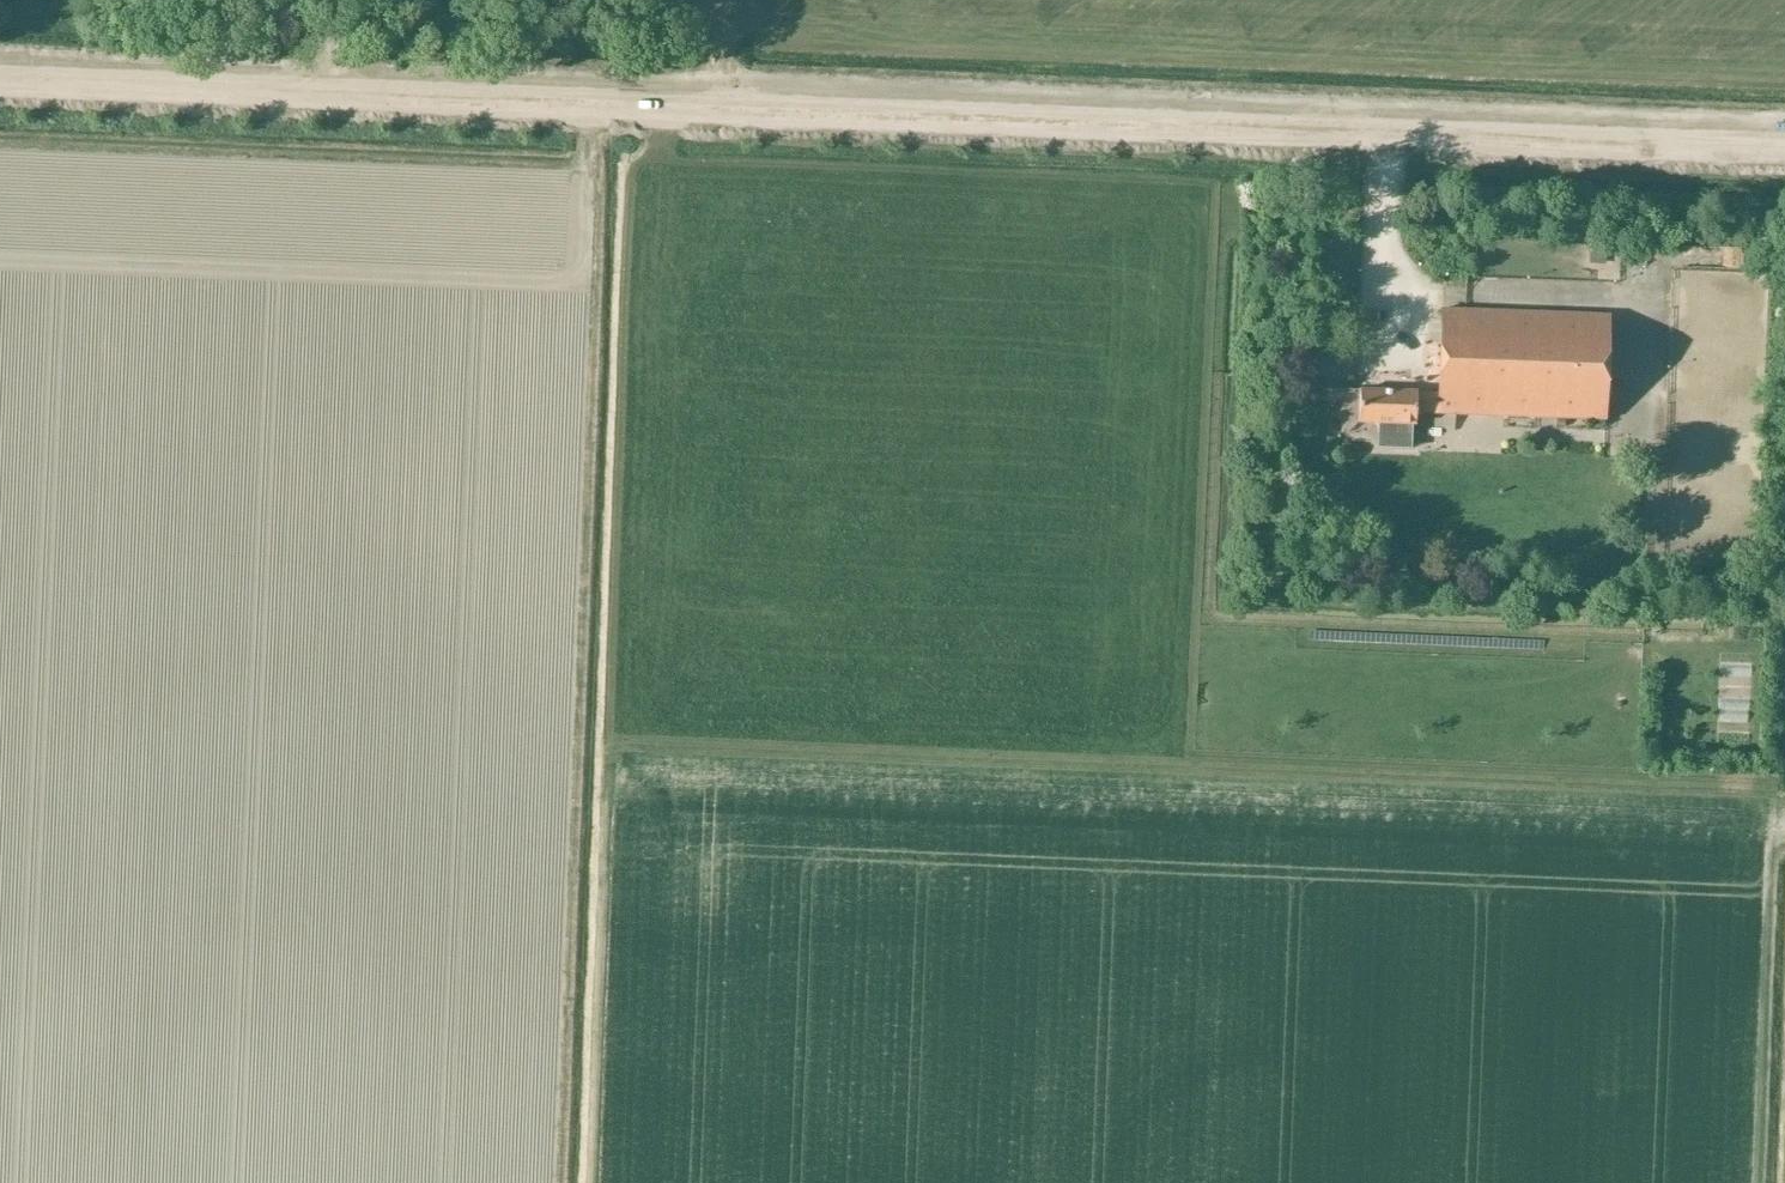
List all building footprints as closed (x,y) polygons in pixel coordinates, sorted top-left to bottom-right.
[(642,16),(641,30),(654,32),(655,18),(642,16)] [(1580,260),(1580,276),(1599,276),(1598,260),(1580,260)] [(1418,413),(1608,420),(1610,315),(1442,309),(1438,391),(1419,390),(1419,389),(1362,387),(1361,423),(1418,425),(1418,413)]
